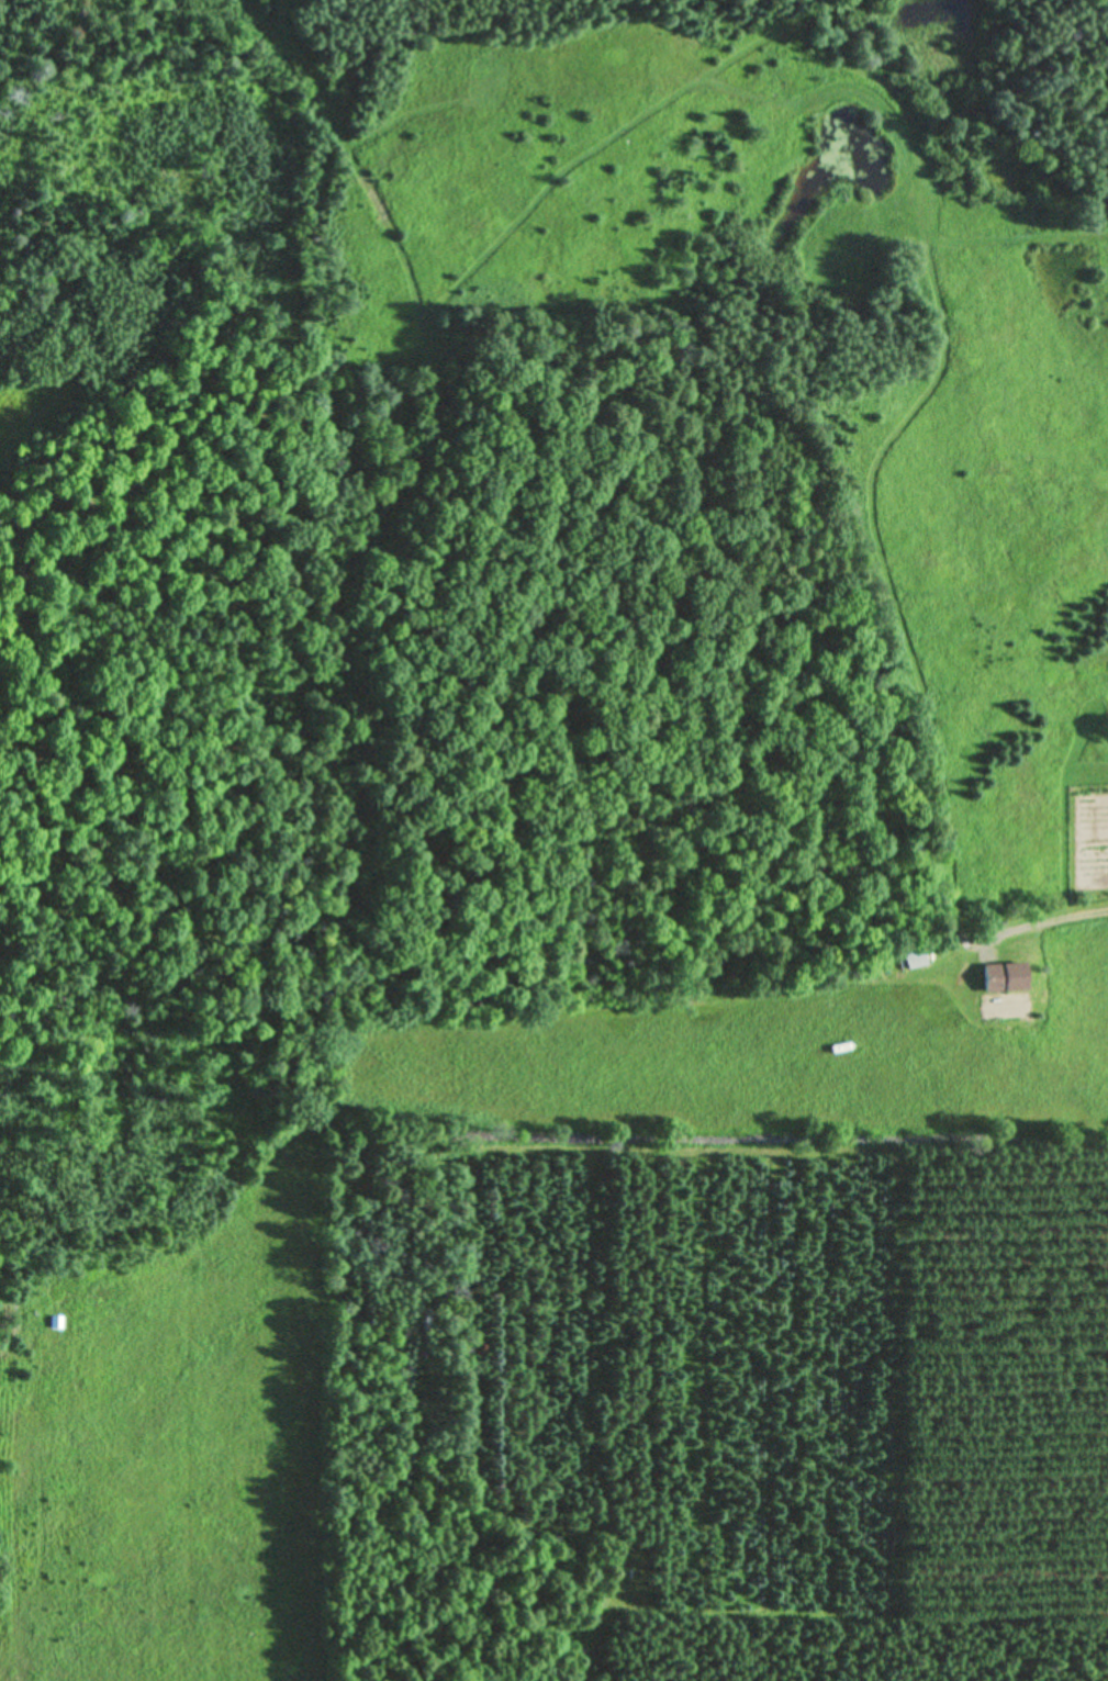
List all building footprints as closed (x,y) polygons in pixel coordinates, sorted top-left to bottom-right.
[(909,973),(928,967),(923,951),(904,957),(909,973)] [(984,968),(985,996),(1027,994),(1026,966),(984,968)]
